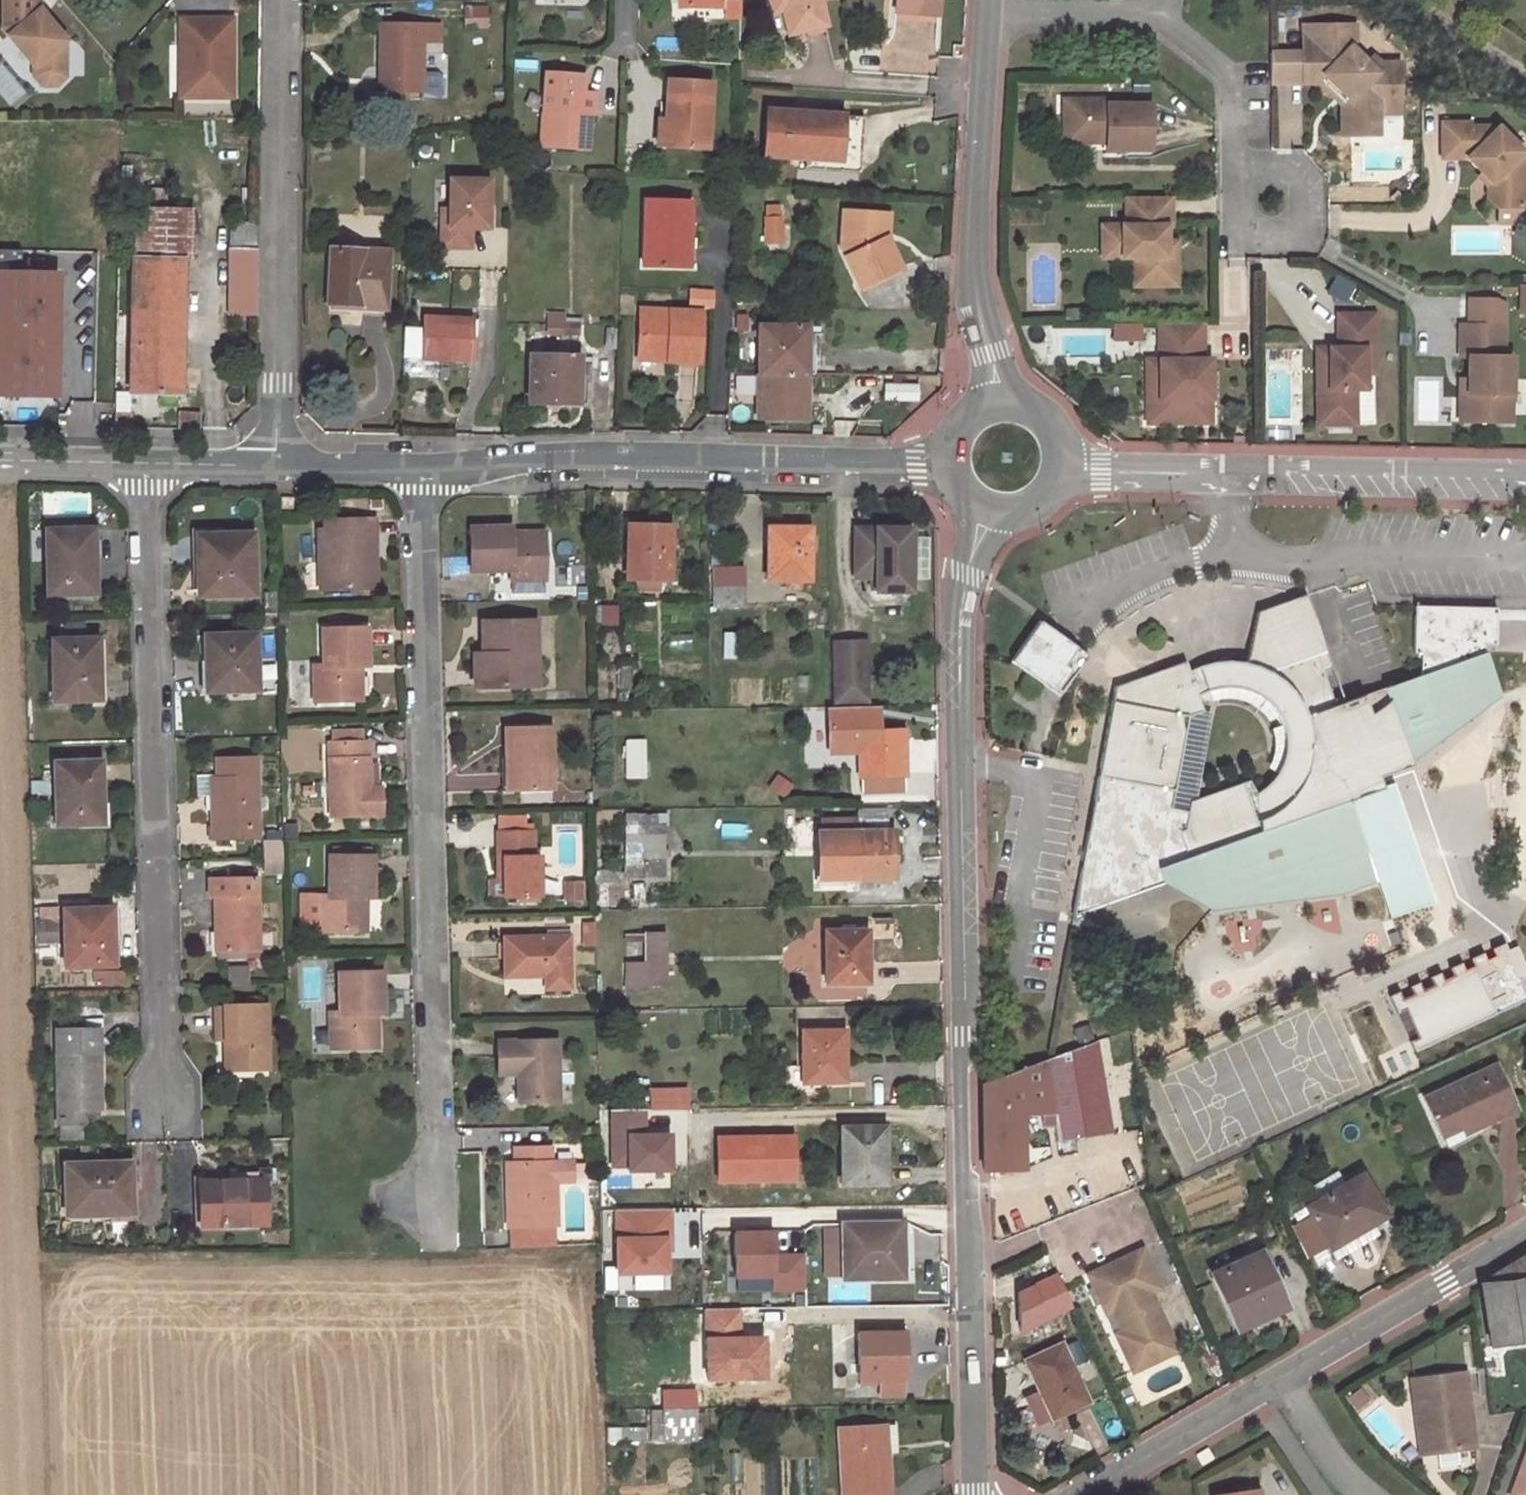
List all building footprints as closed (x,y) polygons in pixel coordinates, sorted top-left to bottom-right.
[(33,0),(3,0),(2,30),(33,67),(32,77),(41,86),(54,86),(63,77),(64,42),(39,11),(32,15),(33,0)] [(728,0),(728,19),(741,19),(741,0),(728,0)] [(771,3),(780,1),(782,9),(788,34),(826,25),(819,0),(770,0),(771,3)] [(898,14),(938,18),(940,0),(899,0),(898,14)] [(773,11),(782,9),(780,1),(771,3),(773,11)] [(232,21),(179,20),(179,47),(189,47),(188,74),(184,74),(184,100),(232,100),(232,21)] [(439,44),(440,24),(376,24),(376,92),(422,92),(422,44),(439,44)] [(1354,26),(1303,26),(1303,53),(1303,74),(1323,74),(1351,102),(1351,136),(1379,135),(1378,110),(1385,110),(1385,100),(1400,100),(1400,64),(1380,64),(1373,57),(1367,63),(1350,48),(1354,43),(1354,26)] [(1303,74),(1303,53),(1271,53),(1271,84),(1303,83),(1303,74)] [(547,73),(541,148),(592,150),(594,114),(586,113),(587,93),(587,75),(547,73)] [(1323,74),(1303,74),(1303,83),(1315,83),(1342,111),(1342,136),(1351,136),(1351,102),(1323,74)] [(712,80),(667,78),(664,119),(671,119),(669,145),(709,147),(712,80)] [(587,93),(586,113),(594,114),(595,94),(587,93)] [(1108,102),(1065,102),(1064,126),(1075,126),(1075,144),(1107,144),(1106,151),(1151,151),(1152,106),(1108,106),(1108,102)] [(844,116),(768,111),(765,156),(807,159),(841,161),(844,116)] [(844,116),(841,161),(807,159),(806,169),(860,172),(864,118),(844,116)] [(660,118),(658,144),(669,145),(671,119),(664,119),(660,118)] [(1443,123),(1443,158),(1468,158),(1492,181),(1489,185),(1489,198),(1499,207),(1525,207),(1524,152),(1499,127),(1462,127),(1462,123),(1443,123)] [(1075,126),(1064,126),(1064,144),(1075,144),(1075,126)] [(448,227),(440,227),(440,248),(470,248),(470,228),(487,229),(488,181),(449,180),(448,209),(448,227)] [(165,204),(165,190),(142,190),(142,203),(165,204)] [(1172,197),(1128,198),(1128,226),(1104,227),(1104,244),(1124,244),(1124,258),(1136,258),(1136,287),(1178,286),(1178,257),(1168,257),(1168,227),(1173,227),(1172,197)] [(646,199),(644,264),(680,265),(681,238),(690,239),(690,238),(691,201),(646,199)] [(780,242),(778,206),(764,207),(766,242),(780,242)] [(1525,207),(1499,207),(1499,223),(1525,223),(1525,207)] [(188,259),(190,210),(135,208),(134,259),(181,259),(188,259)] [(842,211),(841,237),(853,238),(855,212),(842,211)] [(887,214),(855,212),(853,238),(841,237),(840,249),(858,287),(899,268),(885,240),(887,214)] [(256,223),(230,223),(230,248),(256,249),(256,223)] [(681,238),(680,265),(695,265),(696,239),(690,239),(681,238)] [(384,310),(386,253),(328,250),(326,304),(362,306),(362,309),(384,310)] [(129,393),(179,394),(181,259),(134,259),(131,259),(129,393)] [(1519,317),(1525,316),(1525,286),(1518,286),(1519,317)] [(711,310),(711,294),(689,292),(688,308),(711,310)] [(698,360),(701,311),(640,307),(637,350),(666,352),(666,358),(698,360)] [(1376,316),(1338,315),(1339,348),(1330,348),(1330,389),(1325,389),(1326,425),(1356,425),(1357,390),(1367,390),(1366,374),(1367,350),(1376,350),(1376,316)] [(469,362),(471,318),(422,316),(420,360),(469,362)] [(562,336),(579,336),(579,324),(562,323),(562,336)] [(1203,324),(1159,325),(1160,362),(1147,362),(1147,424),(1211,424),(1210,361),(1203,361),(1203,324)] [(1505,325),(1461,325),(1461,357),(1470,357),(1470,379),(1461,379),(1461,421),(1513,422),(1513,356),(1505,356),(1505,325)] [(805,376),(805,328),(759,327),(758,375),(805,376)] [(1330,348),(1317,348),(1318,425),(1326,425),(1325,389),(1330,389),(1330,348)] [(1376,350),(1367,350),(1366,374),(1376,374),(1376,350)] [(578,404),(578,356),(529,355),(528,403),(578,404)] [(758,418),(805,419),(805,376),(758,375),(758,418)] [(916,401),(916,386),(884,385),(884,401),(916,401)] [(198,428),(199,414),(177,414),(176,428),(198,428)] [(373,535),(373,520),(323,522),(323,531),(318,531),(319,590),(369,588),(368,565),(365,565),(364,550),(369,550),(368,535),(373,535)] [(667,578),(668,526),(628,526),(627,578),(667,578)] [(544,580),(543,533),(520,533),(520,538),(512,538),(511,527),(469,528),(470,572),(509,571),(510,581),(544,580)] [(809,580),(810,528),(772,527),(772,545),(767,545),(767,580),(784,580),(800,580),(809,580)] [(910,592),(911,531),(876,530),(855,529),(854,574),(875,575),(875,591),(910,592)] [(48,595),(88,594),(87,554),(91,554),(90,530),(45,531),(48,595)] [(251,535),(202,536),(204,574),(197,574),(197,597),(252,595),(251,535)] [(783,590),(800,590),(800,580),(784,580),(783,590)] [(742,607),(742,587),(714,587),(714,607),(742,607)] [(1213,672),(1201,676),(1191,681),(1188,673),(1185,663),(1115,687),(1075,915),(1123,898),(1120,891),(1127,888),(1130,896),(1194,874),(1191,866),(1197,864),(1199,872),(1210,904),(1216,902),(1232,896),(1235,905),(1269,893),(1255,852),(1286,841),(1304,891),(1339,879),(1340,885),(1375,873),(1349,801),(1382,789),(1378,778),(1410,767),(1400,737),(1403,729),(1408,723),(1414,716),(1420,711),(1427,706),(1439,740),(1474,729),(1470,716),(1502,705),(1484,652),(1482,653),(1483,645),(1495,646),(1496,609),(1414,608),(1413,655),(1420,655),(1419,674),(1416,675),(1418,679),(1411,682),(1405,686),(1398,690),(1392,693),(1386,698),(1382,686),(1331,703),(1321,672),(1315,657),(1324,654),(1304,597),(1257,613),(1245,666),(1244,673),(1237,672),(1225,671),(1213,672)] [(536,686),(535,623),(480,624),(481,655),(488,654),(488,688),(536,686)] [(1068,665),(1078,650),(1040,624),(1011,664),(1057,696),(1075,670),(1074,669),(1068,665)] [(367,667),(366,629),(321,630),(322,668),(312,668),(313,703),(360,701),(360,674),(356,674),(356,667),(367,667)] [(255,690),(253,634),(202,636),(205,692),(255,690)] [(53,702),(98,700),(96,638),(51,640),(53,702)] [(865,640),(834,642),(835,701),(866,700),(865,640)] [(1079,673),(1089,658),(1078,650),(1068,665),(1074,669),(1075,670),(1079,673)] [(1330,669),(1324,654),(1315,657),(1321,672),(1330,669)] [(299,663),(299,692),(310,692),(311,663),(299,663)] [(1225,671),(1237,672),(1244,673),(1245,666),(1238,664),(1224,663),(1211,665),(1198,669),(1188,673),(1191,681),(1201,676),(1213,672),(1225,671)] [(630,686),(630,667),(618,667),(618,686),(630,686)] [(1416,675),(1382,686),(1386,698),(1392,693),(1398,690),(1405,686),(1411,682),(1418,679),(1416,675)] [(858,751),(860,795),(904,793),(902,733),(875,734),(874,706),(827,707),(828,752),(858,751)] [(1410,767),(1439,740),(1427,706),(1420,711),(1414,716),(1408,723),(1403,729),(1400,737),(1410,767)] [(551,791),(549,727),(505,728),(505,756),(512,756),(513,792),(551,791)] [(646,742),(629,742),(630,793),(647,793),(646,742)] [(381,817),(381,789),(368,789),(368,759),(364,759),(364,743),(327,743),(329,817),(381,817)] [(99,759),(53,760),(56,833),(79,833),(79,827),(101,825),(99,759)] [(258,839),(256,779),(210,780),(212,840),(258,839)] [(1395,785),(1382,789),(1349,801),(1375,873),(1377,880),(1391,919),(1436,903),(1395,785)] [(1187,812),(1172,810),(1180,833),(1184,832),(1187,812)] [(818,881),(894,880),(893,831),(852,832),(852,819),(820,820),(820,832),(817,832),(818,881)] [(664,825),(641,826),(641,835),(642,878),(665,877),(664,825)] [(533,856),(532,833),(496,834),(496,873),(503,873),(503,897),(539,896),(538,856),(533,856)] [(641,835),(627,835),(627,856),(629,856),(630,867),(634,866),(634,878),(642,878),(641,835)] [(1304,891),(1286,841),(1255,852),(1269,893),(1235,905),(1272,901),(1343,892),(1340,885),(1339,879),(1304,891)] [(264,843),(264,870),(280,870),(280,843),(264,843)] [(372,899),(374,856),(329,855),(328,897),(318,897),(318,931),(365,932),(366,904),(363,904),(363,899),(372,899)] [(1199,872),(1197,864),(1191,866),(1194,874),(1199,872)] [(1343,892),(1377,880),(1375,873),(1340,885),(1343,892)] [(259,952),(256,879),(208,881),(209,897),(213,896),(216,953),(259,952)] [(606,883),(598,883),(598,906),(606,906),(606,883)] [(1123,898),(1130,896),(1127,888),(1120,891),(1123,898)] [(1212,908),(1235,905),(1232,896),(1216,902),(1210,904),(1211,905),(1212,908)] [(110,910),(63,911),(65,968),(112,965),(110,910)] [(866,982),(866,930),(823,930),(824,983),(866,982)] [(642,933),(628,934),(628,961),(643,960),(642,933)] [(626,965),(627,989),(645,988),(645,983),(666,983),(666,936),(644,937),(645,964),(626,965)] [(570,989),(569,937),(504,938),(504,977),(544,976),(545,989),(570,989)] [(1406,1042),(1525,1008),(1525,978),(1519,952),(1390,988),(1406,1042)] [(118,967),(91,969),(92,985),(119,983),(118,967)] [(382,1013),(382,972),(338,973),(339,1012),(330,1013),(331,1048),(378,1047),(377,1023),(373,1023),(373,1013),(382,1013)] [(266,1006),(213,1007),(214,1042),(228,1042),(228,1046),(224,1047),(225,1070),(268,1068),(266,1006)] [(97,1030),(56,1030),(57,1113),(60,1113),(61,1124),(83,1123),(83,1118),(82,1109),(99,1109),(97,1030)] [(843,1031),(801,1032),(802,1083),(840,1082),(840,1065),(844,1065),(843,1031)] [(1112,1066),(1133,1062),(1127,1031),(1106,1035),(1112,1066)] [(558,1100),(556,1039),(497,1042),(499,1075),(516,1074),(518,1101),(558,1100)] [(1081,1048),(1087,1089),(1104,1083),(1097,1042),(1081,1048)] [(1094,1137),(1087,1089),(1081,1048),(1059,1055),(981,1084),(983,1171),(1024,1169),(1022,1117),(1041,1115),(1042,1126),(1055,1126),(1058,1143),(1094,1137)] [(1516,1109),(1495,1067),(1425,1100),(1442,1137),(1478,1121),(1480,1126),(1516,1109)] [(1113,1133),(1104,1083),(1087,1089),(1094,1137),(1113,1133)] [(687,1089),(650,1089),(651,1110),(688,1109),(687,1089)] [(83,1118),(99,1117),(99,1109),(82,1109),(83,1118)] [(672,1168),(672,1129),(646,1129),(646,1109),(609,1109),(609,1169),(672,1168)] [(883,1127),(841,1127),(841,1184),(884,1183),(883,1127)] [(715,1182),(796,1181),(795,1132),(714,1133),(715,1182)] [(551,1161),(551,1147),(511,1148),(511,1163),(508,1164),(508,1193),(515,1193),(516,1207),(506,1207),(507,1224),(510,1224),(510,1248),(555,1245),(554,1223),(557,1223),(556,1180),(573,1179),(573,1160),(551,1161)] [(65,1215),(127,1212),(127,1184),(131,1184),(130,1162),(64,1164),(65,1215)] [(264,1182),(270,1181),(270,1168),(256,1168),(256,1180),(264,1179),(264,1182)] [(670,1187),(670,1171),(633,1171),(633,1187),(670,1187)] [(1385,1216),(1361,1176),(1306,1209),(1311,1217),(1291,1229),(1307,1261),(1329,1248),(1330,1249),(1370,1225),(1385,1216)] [(256,1180),(196,1182),(198,1225),(266,1223),(264,1182),(264,1179),(256,1180)] [(671,1240),(670,1210),(617,1211),(618,1274),(666,1273),(666,1251),(666,1240),(671,1240)] [(901,1222),(841,1224),(841,1228),(842,1276),(842,1279),(902,1278),(901,1222)] [(1374,1233),(1370,1225),(1330,1249),(1335,1257),(1374,1233)] [(825,1276),(842,1276),(841,1228),(824,1228),(825,1276)] [(804,1290),(804,1254),(773,1254),(773,1246),(772,1236),(772,1230),(734,1231),(734,1276),(772,1276),(772,1290),(804,1290)] [(1142,1251),(1112,1264),(1118,1276),(1093,1288),(1101,1305),(1108,1301),(1113,1311),(1123,1332),(1115,1335),(1133,1373),(1177,1352),(1150,1294),(1160,1290),(1142,1251)] [(1282,1309),(1258,1254),(1213,1275),(1239,1329),(1282,1309)] [(1525,1341),(1525,1254),(1480,1282),(1492,1347),(1525,1341)] [(1087,1276),(1093,1288),(1118,1276),(1112,1264),(1087,1276)] [(1108,1301),(1101,1305),(1105,1315),(1113,1311),(1108,1301)] [(902,1318),(859,1319),(860,1386),(878,1386),(877,1378),(879,1378),(902,1377),(904,1377),(902,1318)] [(1025,1348),(1030,1359),(1055,1347),(1050,1336),(1025,1348)] [(1088,1402),(1061,1344),(1055,1347),(1030,1359),(1024,1362),(1038,1391),(1052,1419),(1088,1402)] [(1428,1403),(1435,1453),(1476,1447),(1466,1374),(1413,1381),(1416,1405),(1428,1403)] [(902,1377),(879,1378),(880,1406),(903,1406),(902,1377)] [(694,1390),(662,1390),(662,1410),(694,1410),(694,1390)] [(1052,1419),(1038,1391),(1025,1398),(1043,1437),(1056,1431),(1050,1419),(1052,1419)] [(1416,1405),(1424,1455),(1435,1453),(1428,1403),(1416,1405)] [(662,1441),(695,1440),(694,1410),(662,1410),(662,1441)] [(843,1494),(888,1494),(885,1454),(880,1454),(877,1426),(838,1429),(843,1494)] [(893,1426),(877,1426),(880,1454),(885,1454),(895,1453),(893,1426)] [(645,1442),(645,1429),(622,1429),(622,1442),(645,1442)] [(1202,1466),(1212,1460),(1207,1449),(1196,1456),(1202,1466)] [(1510,1494),(1525,1494),(1525,1453),(1510,1494)]
